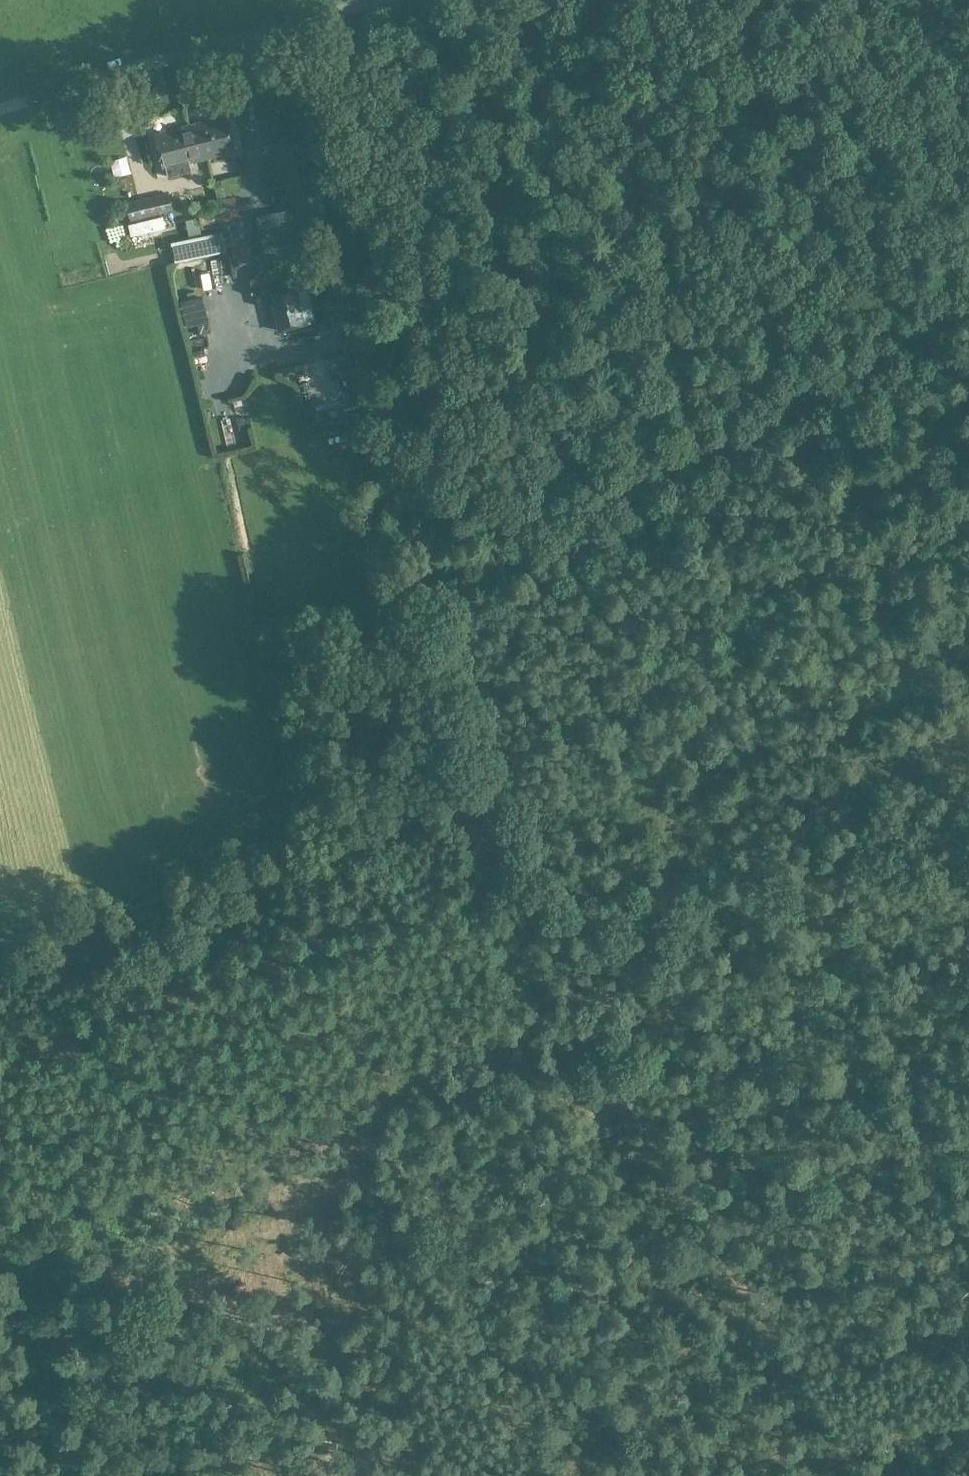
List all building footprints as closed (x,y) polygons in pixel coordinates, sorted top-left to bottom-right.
[(178,127),(179,128),(155,134),(164,168),(167,168),(169,176),(191,170),(189,163),(236,151),(226,115),(178,127)] [(278,148),(290,198),(322,191),(310,140),(278,148)] [(169,192),(126,202),(131,220),(173,210),(169,192)] [(212,208),(213,225),(239,223),(238,206),(212,208)] [(210,211),(199,212),(201,228),(212,227),(210,211)] [(186,221),(190,236),(201,233),(198,219),(186,221)] [(221,232),(171,243),(175,261),(225,251),(221,232)] [(270,291),(280,331),(316,322),(306,283),(270,291)] [(209,312),(186,316),(188,326),(211,322),(209,312)]
